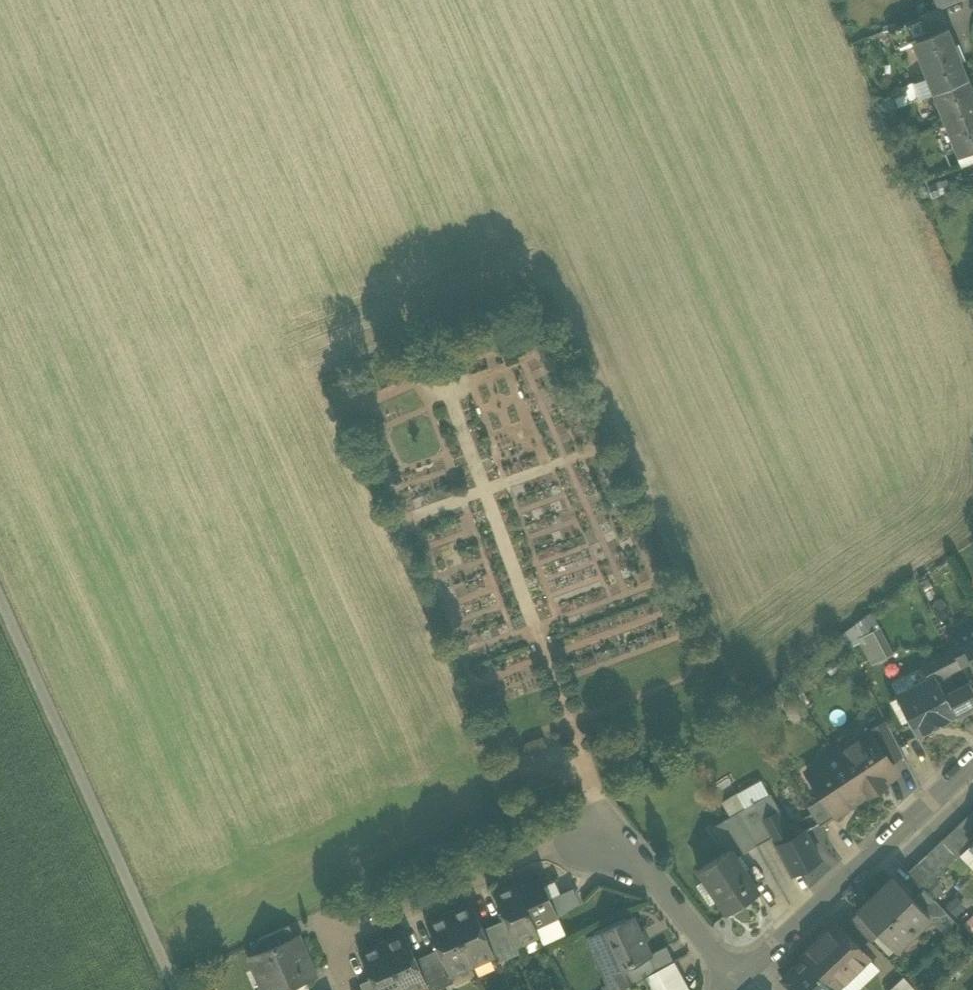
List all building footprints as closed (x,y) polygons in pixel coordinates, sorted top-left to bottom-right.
[(939,8),(960,0),(935,0),(939,8)] [(921,16),(928,35),(945,28),(947,27),(939,8),(921,16)] [(928,35),(921,16),(887,30),(895,49),(912,42),(928,35)] [(919,99),(933,94),(968,79),(947,27),(945,28),(928,35),(912,42),(926,78),(912,83),(919,99)] [(968,79),(933,94),(958,157),(972,151),(972,92),(968,79)] [(919,99),(912,83),(899,89),(905,104),(919,99)] [(958,157),(963,167),(972,162),(972,151),(958,157)] [(940,180),(926,186),(931,196),(944,191),(940,180)] [(861,637),(879,627),(871,613),(855,624),(861,637)] [(855,624),(842,634),(849,647),(863,640),(861,637),(855,624)] [(863,640),(874,663),(892,654),(879,627),(861,637),(863,640)] [(958,636),(970,659),(972,664),(972,628),(958,636)] [(970,659),(958,636),(948,641),(953,650),(960,664),(970,659)] [(934,676),(935,677),(947,671),(960,664),(953,650),(922,667),(929,679),(934,676)] [(896,695),(929,679),(922,667),(890,683),(896,695)] [(961,697),(947,671),(935,677),(948,703),(961,697)] [(908,718),(917,736),(955,715),(948,703),(935,677),(934,676),(929,679),(896,695),(908,718)] [(961,697),(948,703),(955,715),(972,706),(972,691),(972,690),(961,697)] [(908,718),(896,695),(889,699),(901,722),(908,718)] [(868,732),(888,762),(902,752),(886,720),(868,732)] [(836,753),(838,755),(864,794),(868,791),(872,792),(882,785),(882,781),(887,778),(890,765),(888,762),(868,732),(836,753)] [(835,813),(864,794),(838,755),(823,764),(822,763),(808,773),(817,787),(819,786),(825,795),(822,797),(833,815),(835,813)] [(736,794),(743,807),(753,801),(767,794),(759,781),(736,794)] [(743,807),(736,794),(721,802),(728,815),(737,810),(743,807)] [(753,801),(763,818),(776,811),(767,794),(753,801)] [(807,807),(820,826),(836,815),(835,813),(833,815),(822,797),(807,807)] [(743,807),(737,810),(755,843),(764,839),(771,835),(763,818),(753,801),(743,807)] [(733,855),(755,843),(737,810),(728,815),(710,825),(726,848),(727,847),(733,855)] [(771,835),(775,843),(790,835),(776,811),(763,818),(771,835)] [(966,817),(958,825),(972,841),(972,824),(966,817)] [(972,841),(958,825),(950,832),(965,849),(970,845),(972,841)] [(804,828),(790,835),(775,843),(789,871),(818,856),(804,828)] [(959,854),(965,849),(950,832),(941,840),(957,856),(959,854)] [(949,864),(957,856),(941,840),(933,848),(949,864)] [(970,845),(965,849),(959,854),(972,869),(972,848),(970,845)] [(717,900),(727,914),(758,892),(733,855),(727,847),(726,848),(696,869),(704,880),(705,882),(709,879),(720,895),(716,898),(717,900)] [(941,872),(949,864),(933,848),(925,856),(941,872)] [(936,877),(941,872),(925,856),(917,863),(933,880),(936,877)] [(924,888),(933,880),(917,863),(909,871),(924,888)] [(536,875),(516,883),(535,925),(554,916),(547,898),(536,875)] [(944,885),(936,877),(933,880),(924,888),(932,896),(944,885)] [(895,949),(895,950),(916,930),(912,925),(924,913),(926,912),(913,900),(892,878),(858,911),(859,912),(879,933),(895,949)] [(705,882),(716,898),(720,895),(709,879),(705,882)] [(705,882),(704,880),(696,885),(710,906),(717,900),(716,898),(705,882)] [(539,934),(535,925),(516,883),(513,885),(494,893),(505,919),(516,945),(517,944),(539,934)] [(547,898),(554,916),(557,915),(581,904),(573,886),(547,898)] [(924,913),(943,933),(956,921),(925,889),(913,900),(926,912),(924,913)] [(956,896),(946,905),(956,915),(966,906),(956,896)] [(472,903),(449,913),(472,964),(493,955),(494,954),(483,929),(472,903)] [(850,920),(871,942),(873,939),(879,933),(859,912),(850,920)] [(450,974),(472,964),(449,913),(426,923),(438,949),(449,974),(450,974)] [(963,923),(972,932),(972,931),(972,913),(963,923)] [(554,916),(535,925),(539,934),(544,945),(567,935),(557,915),(554,916)] [(598,934),(615,970),(618,969),(648,955),(650,954),(649,953),(633,918),(598,934)] [(505,919),(494,924),(483,929),(494,954),(493,955),(496,962),(509,957),(521,951),(517,944),(516,945),(505,919)] [(836,923),(818,940),(851,974),(869,958),(836,923)] [(258,939),(263,950),(294,936),(289,925),(258,939)] [(382,943),(403,989),(414,989),(426,984),(427,984),(416,958),(404,933),(382,943)] [(895,949),(879,933),(873,939),(888,955),(895,949)] [(598,934),(585,940),(608,989),(620,989),(626,987),(618,969),(615,970),(598,934)] [(286,988),(305,979),(314,975),(297,935),(294,936),(263,950),(256,953),(266,977),(260,980),(265,989),(281,989),(286,988)] [(804,958),(834,989),(835,989),(851,974),(818,940),(801,956),(804,958)] [(382,943),(359,953),(371,978),(376,989),(403,989),(382,943)] [(667,945),(649,953),(650,954),(648,955),(656,971),(674,961),(667,945)] [(427,954),(416,958),(427,984),(426,984),(429,989),(433,989),(441,986),(453,981),(450,974),(449,974),(438,949),(427,954)] [(266,977),(256,953),(250,956),(260,980),(266,977)] [(626,987),(643,978),(656,971),(648,955),(618,969),(626,987)] [(804,958),(782,979),(792,989),(834,989),(804,958)] [(656,971),(643,978),(650,989),(689,989),(674,961),(656,971)] [(903,976),(888,989),(916,989),(903,976)] [(363,989),(376,989),(371,978),(360,983),(363,989)] [(305,979),(286,988),(287,989),(310,989),(305,979)]
